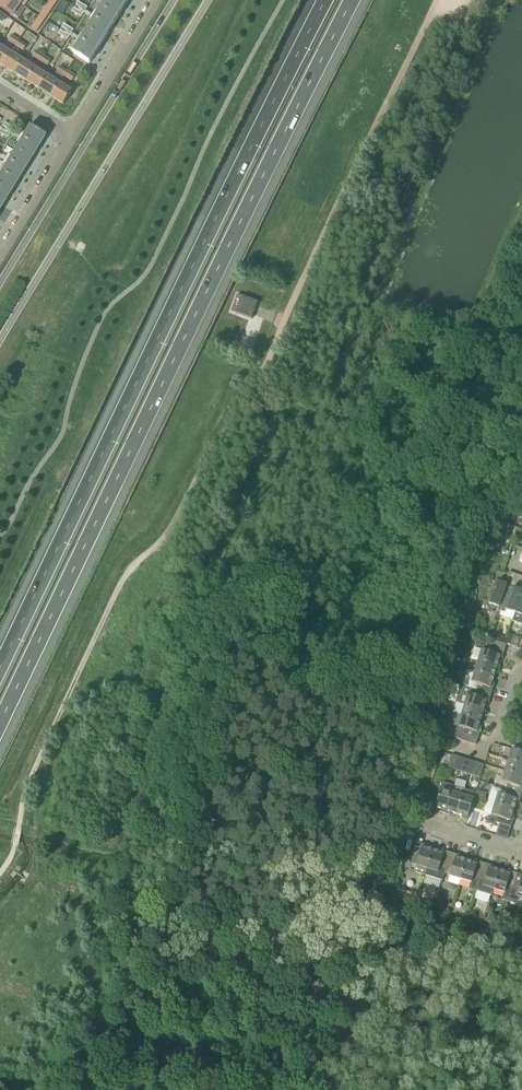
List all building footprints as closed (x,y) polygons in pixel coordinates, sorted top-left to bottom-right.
[(1,7),(14,15),(21,5),(14,0),(5,0),(1,7)] [(59,0),(50,0),(46,6),(52,10),(59,0)] [(125,6),(128,0),(107,0),(102,8),(118,18),(125,6)] [(45,21),(52,10),(46,6),(39,17),(45,21)] [(81,12),(79,16),(82,18),(88,8),(85,6),(82,10),(81,12)] [(104,40),(111,29),(118,18),(102,8),(88,31),(104,40)] [(37,31),(45,21),(39,17),(32,28),(37,31)] [(67,35),(65,38),(68,40),(74,30),(71,28),(69,32),(67,35)] [(74,53),(90,63),(104,40),(88,31),(74,53)] [(8,41),(16,46),(20,40),(12,35),(8,41)] [(27,45),(20,40),(16,46),(24,51),(27,45)] [(11,53),(0,46),(0,64),(3,66),(11,53)] [(36,50),(32,56),(40,61),(44,55),(36,50)] [(15,74),(24,61),(11,53),(3,66),(15,74)] [(44,55),(40,61),(48,66),(52,60),(44,55)] [(27,82),(36,68),(24,61),(15,74),(27,82)] [(38,64),(36,68),(27,82),(39,89),(48,76),(50,72),(38,64)] [(60,66),(56,71),(64,77),(68,71),(60,66)] [(62,80),(63,80),(64,77),(56,71),(54,75),(62,80)] [(68,71),(64,77),(72,82),(76,76),(68,71)] [(60,84),(48,76),(39,89),(52,97),(60,84)] [(64,105),(72,91),(75,87),(63,80),(62,80),(60,84),(52,97),(64,105)] [(7,133),(4,137),(7,139),(13,129),(10,127),(8,130),(7,133)] [(14,151),(30,161),(44,138),(28,128),(14,151)] [(23,172),(30,161),(14,151),(0,173),(16,183),(23,172)] [(9,195),(16,183),(0,173),(0,205),(2,206),(9,195)] [(252,319),(253,315),(258,303),(238,295),(231,312),(252,319)] [(505,585),(497,582),(489,603),(499,607),(497,610),(505,613),(506,610),(508,605),(501,602),(504,593),(508,594),(515,574),(509,572),(505,585)] [(521,595),(521,591),(516,589),(521,576),(515,574),(508,594),(504,593),(501,602),(508,605),(506,610),(515,613),(521,595)] [(515,613),(513,621),(521,624),(521,622),(521,595),(515,613)] [(457,636),(451,628),(446,632),(451,640),(457,636)] [(493,633),(491,640),(504,644),(506,638),(493,633)] [(511,645),(514,636),(509,634),(505,642),(511,645)] [(489,646),(505,651),(507,645),(504,644),(491,640),(489,646)] [(505,651),(489,646),(487,652),(475,648),(471,659),(479,661),(497,667),(497,666),(499,661),(501,662),(505,651)] [(475,672),(494,677),(495,672),(498,673),(500,667),(497,666),(497,667),(479,661),(475,672)] [(492,682),(494,677),(475,672),(472,683),(478,684),(476,690),(491,695),(495,683),(492,682)] [(488,706),(491,695),(476,690),(461,686),(456,702),(484,710),(485,706),(488,706)] [(462,716),(480,722),(482,716),(485,717),(486,711),(484,710),(456,702),(453,713),(462,716)] [(462,733),(478,738),(480,733),(481,727),(479,727),(480,722),(462,716),(459,726),(449,723),(445,735),(456,739),(460,740),(462,733)] [(437,733),(426,734),(427,741),(437,740),(437,733)] [(460,740),(476,745),(478,738),(462,733),(460,740)] [(512,749),(509,761),(521,765),(521,752),(512,749)] [(459,757),(452,755),(448,768),(454,770),(459,757)] [(461,772),(465,759),(459,757),(454,770),(461,772)] [(472,761),(465,759),(461,772),(468,774),(472,761)] [(468,774),(474,776),(478,763),(472,761),(468,774)] [(509,761),(506,771),(521,776),(521,765),(509,761)] [(478,763),(474,776),(480,778),(484,765),(478,763)] [(506,789),(521,794),(521,792),(521,776),(506,771),(503,782),(508,784),(506,789)] [(454,786),(441,782),(434,780),(428,800),(437,803),(436,807),(441,809),(440,812),(446,814),(454,786)] [(452,813),(457,814),(465,789),(454,786),(446,814),(451,815),(452,813)] [(462,818),(467,820),(474,799),(476,792),(465,789),(457,814),(462,816),(462,818)] [(496,804),(514,810),(515,805),(518,806),(521,794),(506,789),(504,795),(499,793),(496,804)] [(484,800),(486,792),(478,790),(475,797),(484,800)] [(496,804),(492,815),(487,817),(486,823),(495,826),(496,823),(511,828),(515,816),(512,815),(514,810),(496,804)] [(426,876),(428,869),(433,851),(428,849),(429,846),(417,843),(411,864),(417,866),(415,872),(426,876)] [(438,852),(433,851),(428,869),(426,876),(443,881),(446,868),(451,853),(439,849),(438,852)] [(461,879),(467,861),(461,859),(462,856),(451,853),(446,868),(452,870),(450,876),(448,882),(459,885),(461,879)] [(471,883),(470,889),(475,891),(484,863),(473,860),(472,862),(467,861),(461,879),(471,883)] [(496,867),(484,863),(475,891),(493,896),(495,889),(500,871),(495,870),(496,867)] [(500,871),(495,889),(505,893),(503,900),(509,902),(511,894),(517,873),(506,870),(505,873),(500,871)] [(521,900),(521,875),(517,873),(511,894),(509,902),(516,903),(521,900)]
